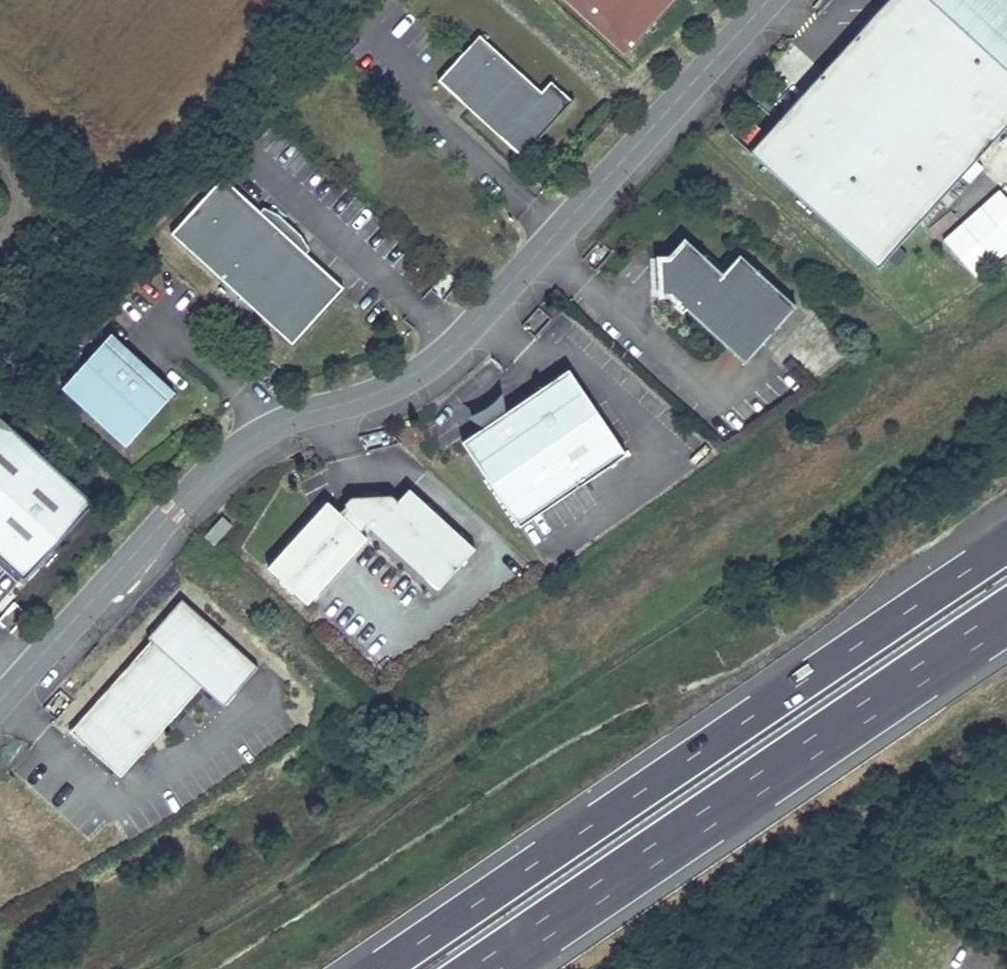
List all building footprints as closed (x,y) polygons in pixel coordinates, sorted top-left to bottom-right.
[(623,56),(634,45),(584,0),(562,0),(623,56)] [(634,45),(674,0),(584,0),(634,45)] [(749,151),(876,265),(1006,121),(1006,71),(932,0),(886,0),(749,151)] [(1006,71),(1006,0),(932,0),(1006,71)] [(481,35),(439,80),(522,156),(518,160),(520,161),(576,100),(574,99),(573,101),(552,82),(543,92),(481,35)] [(747,116),(733,132),(748,145),(762,129),(747,116)] [(223,175),(171,231),(291,343),(343,286),(223,175)] [(1006,249),(1006,197),(998,187),(940,238),(975,277),(1006,249)] [(686,241),(669,259),(658,259),(660,296),(670,296),(677,303),(674,307),(681,313),(685,310),(744,365),(796,308),(739,256),(723,275),(686,241)] [(106,335),(61,384),(80,401),(82,399),(126,440),(166,397),(116,351),(119,347),(106,335)] [(484,426),(461,441),(518,527),(625,455),(568,370),(502,413),(484,426)] [(474,419),(471,420),(484,426),(502,413),(502,399),(500,401),(499,403),(497,404),(496,405),(494,407),(492,409),(491,410),(488,411),(486,413),(485,414),(482,415),(481,416),(479,417),(478,417),(476,418),(474,419)] [(94,501),(0,416),(0,556),(24,578),(94,501)] [(266,565),(306,602),(366,537),(363,534),(359,531),(366,523),(370,527),(436,588),(473,548),(408,488),(396,500),(390,494),(349,496),(343,502),(345,504),(338,511),(325,500),(266,565)] [(223,517),(204,537),(213,545),(232,526),(223,517)] [(363,534),(370,527),(366,523),(359,531),(363,534)] [(260,668),(183,601),(149,640),(152,642),(73,734),(124,779),(203,687),(226,707),(260,668)]
